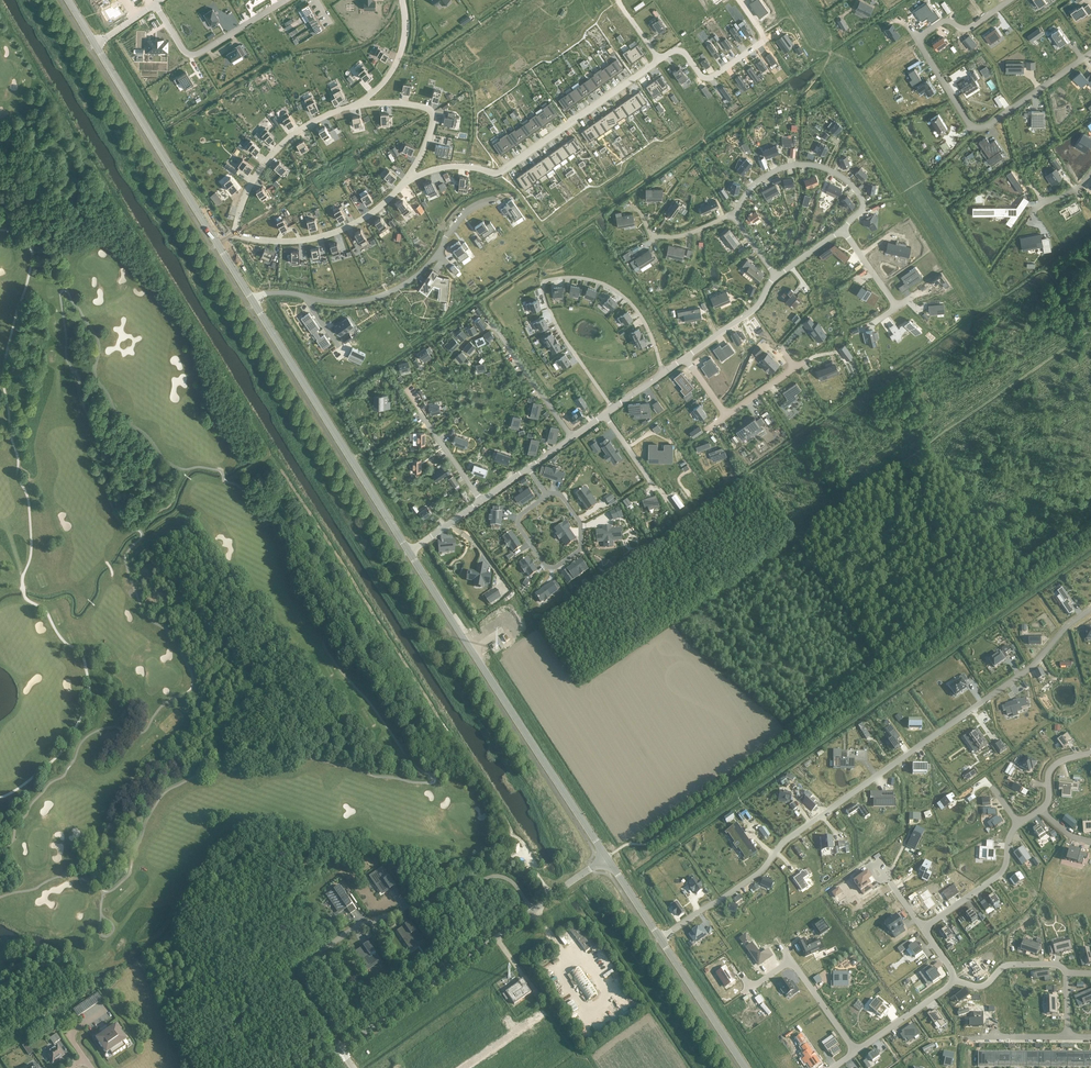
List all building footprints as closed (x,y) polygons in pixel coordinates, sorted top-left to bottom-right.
[(364,1),(364,10),(375,9),(375,1),(372,1),(372,0),(365,0),(365,1),(364,1)] [(678,7),(682,14),(688,10),(692,15),(698,10),(691,0),(690,0),(688,2),(687,1),(678,7)] [(750,3),(759,17),(767,11),(760,0),(752,0),(753,1),(750,3)] [(860,1),(856,9),(868,15),(872,7),(860,1)] [(309,3),(301,7),(306,14),(313,10),(309,3)] [(927,3),(916,11),(922,20),(928,16),(932,22),(940,16),(936,11),(934,12),(927,3)] [(1076,8),(1071,12),(1076,19),(1082,15),(1082,16),(1087,12),(1082,5),(1077,9),(1076,8)] [(112,6),(104,10),(110,19),(113,16),(115,18),(121,14),(117,6),(113,8),(112,6)] [(213,8),(205,13),(207,17),(206,17),(208,21),(209,20),(211,23),(210,24),(212,27),(218,24),(216,20),(219,19),(213,8)] [(313,10),(306,14),(309,20),(317,16),(313,10)] [(309,20),(313,26),(320,22),(317,16),(309,20)] [(658,17),(652,22),(659,32),(665,28),(658,17)] [(313,26),(317,33),(324,28),(320,22),(313,26)] [(889,23),(883,27),(885,29),(884,30),(887,34),(888,33),(893,40),(900,35),(897,31),(896,28),(895,28),(892,24),(891,25),(889,23)] [(745,24),(741,27),(747,36),(751,33),(745,24)] [(734,26),(730,29),(739,42),(743,39),(734,26)] [(996,28),(984,36),(990,44),(1001,36),(996,28)] [(1028,36),(1032,41),(1042,33),(1039,28),(1028,36)] [(1059,29),(1052,34),(1061,47),(1068,42),(1059,29)] [(783,37),(778,41),(785,51),(790,47),(788,45),(792,43),(786,34),(782,36),(783,37)] [(969,35),(963,41),(970,50),(977,44),(969,35)] [(943,37),(933,43),(935,46),(936,47),(938,49),(942,46),(943,47),(948,43),(943,37)] [(725,38),(721,41),(727,50),(732,47),(725,38)] [(163,40),(153,40),(153,41),(149,41),(148,51),(167,51),(167,42),(163,42),(163,40)] [(910,42),(906,45),(911,53),(917,49),(914,44),(912,46),(910,42)] [(637,59),(645,54),(638,43),(631,49),(630,49),(637,59)] [(711,43),(706,45),(716,58),(720,55),(711,43)] [(227,53),(232,60),(241,55),(242,56),(246,53),(240,44),(233,48),(234,50),(227,53)] [(378,47),(375,53),(385,59),(389,53),(378,47)] [(630,64),(637,59),(630,49),(631,49),(630,47),(622,53),(630,64)] [(901,48),(895,52),(897,55),(895,56),(899,62),(903,59),(902,57),(905,55),(903,51),(901,48)] [(770,53),(765,56),(772,65),(773,67),(777,65),(776,62),(770,53)] [(889,54),(883,58),(886,62),(884,63),(888,68),(892,65),(891,63),(894,60),(891,57),(889,54)] [(705,58),(701,61),(706,69),(710,65),(705,58)] [(616,74),(623,69),(616,59),(609,64),(616,74)] [(760,60),(756,63),(762,72),(767,69),(760,60)] [(1024,63),(1007,63),(1007,72),(1024,72),(1024,63)] [(609,79),(616,74),(609,64),(602,69),(609,79)] [(357,70),(365,80),(370,75),(362,66),(357,70)] [(751,66),(747,69),(756,82),(760,79),(751,66)] [(873,68),(870,69),(872,76),(876,74),(876,76),(883,74),(881,69),(878,70),(877,66),(873,67),(873,68)] [(679,67),(673,72),(681,83),(687,79),(679,67)] [(602,84),(609,79),(602,69),(601,68),(593,73),(594,74),(602,84)] [(915,69),(909,73),(913,79),(910,81),(913,85),(921,79),(915,69)] [(972,77),(960,85),(965,92),(972,87),(974,90),(978,87),(977,84),(975,80),(978,78),(974,71),(970,74),(972,77)] [(186,72),(174,79),(177,84),(181,81),(185,89),(194,83),(189,76),(188,76),(186,72)] [(1074,78),(1082,86),(1088,80),(1089,82),(1090,84),(1090,74),(1087,78),(1081,72),(1074,78)] [(594,89),(602,84),(594,74),(587,79),(594,89)] [(739,75),(735,78),(744,90),(748,88),(739,75)] [(668,86),(661,76),(653,81),(660,91),(661,91),(668,86)] [(594,89),(587,79),(580,84),(587,94),(594,89)] [(653,81),(646,86),(654,98),(661,92),(661,91),(660,91),(653,81)] [(928,81),(918,87),(922,92),(925,89),(929,94),(935,91),(928,81)] [(403,83),(402,93),(410,94),(411,85),(403,83)] [(338,84),(331,88),(336,96),(332,99),(335,104),(339,102),(338,101),(345,97),(338,84)] [(587,94),(580,84),(573,89),(580,99),(587,94)] [(724,85),(720,88),(729,101),(733,98),(724,85)] [(705,86),(702,88),(708,97),(712,95),(705,86)] [(434,89),(431,99),(438,101),(441,91),(434,89)] [(573,104),(580,99),(573,89),(566,94),(573,104)] [(647,102),(639,91),(632,96),(640,108),(647,102)] [(558,99),(565,110),(573,104),(566,94),(558,99)] [(312,96),(305,99),(312,113),(319,109),(312,96)] [(640,108),(632,96),(625,101),(632,113),(640,108)] [(632,113),(625,101),(617,107),(624,117),(625,118),(632,113)] [(551,120),(559,114),(550,102),(542,107),(544,110),(544,109),(551,120)] [(624,117),(617,107),(610,112),(617,122),(624,117)] [(544,125),(551,120),(544,109),(544,110),(537,114),(537,115),(544,125)] [(287,111),(281,115),(289,127),(295,123),(287,111)] [(1032,111),(1032,128),(1045,128),(1045,111),(1032,111)] [(445,116),(443,124),(456,126),(457,118),(454,117),(455,113),(448,112),(448,116),(445,116)] [(617,122),(610,112),(603,117),(611,128),(618,123),(617,122)] [(389,113),(381,114),(381,126),(389,126),(389,113)] [(537,130),(544,125),(537,115),(537,114),(536,113),(529,119),(530,120),(537,130)] [(939,114),(931,119),(940,133),(940,132),(942,135),(946,133),(944,130),(948,128),(939,114)] [(352,117),(354,127),(362,125),(360,116),(352,117)] [(611,128),(603,117),(596,122),(604,133),(611,128)] [(530,135),(537,130),(530,120),(523,125),(530,135)] [(604,133),(596,122),(589,127),(596,137),(596,138),(604,133)] [(836,122),(830,129),(836,133),(842,126),(836,122)] [(530,135),(523,125),(516,130),(515,130),(523,140),(530,135)] [(319,130),(324,138),(330,135),(325,126),(319,130)] [(265,127),(260,132),(269,141),(274,136),(265,127)] [(581,132),(588,142),(596,137),(589,127),(581,132)] [(515,145),(523,140),(515,130),(516,130),(515,128),(508,134),(507,134),(515,145)] [(257,132),(254,135),(261,143),(265,140),(257,132)] [(508,150),(515,145),(507,134),(508,134),(507,132),(499,138),(500,139),(508,150)] [(1077,146),(1086,151),(1090,144),(1090,145),(1090,138),(1084,134),(1077,146)] [(575,154),(583,149),(574,137),(567,142),(574,152),(575,154)] [(986,137),(979,142),(990,158),(987,159),(992,165),(1004,157),(999,151),(1002,149),(995,140),(990,143),(986,137)] [(493,144),(501,155),(508,150),(500,139),(493,144)] [(250,140),(246,146),(256,154),(260,148),(250,140)] [(297,144),(302,152),(309,148),(303,140),(297,144)] [(574,152),(567,142),(560,147),(567,157),(574,152)] [(946,142),(940,145),(945,153),(950,149),(946,142)] [(406,143),(402,151),(411,155),(415,147),(406,143)] [(828,146),(821,143),(817,152),(824,155),(828,146)] [(436,144),(435,152),(448,155),(450,147),(436,144)] [(776,146),(763,151),(766,157),(779,152),(776,146)] [(567,157),(560,147),(553,152),(560,162),(567,157)] [(560,162),(553,152),(546,157),(553,167),(560,162)] [(546,173),(554,168),(553,167),(546,157),(538,162),(546,173)] [(764,157),(758,159),(762,168),(767,166),(764,157)] [(847,157),(840,159),(843,168),(850,166),(847,157)] [(243,159),(238,165),(248,172),(253,166),(243,159)] [(746,159),(737,169),(743,174),(752,163),(746,159)] [(279,162),(274,168),(281,174),(287,168),(279,162)] [(539,178),(546,173),(538,162),(531,167),(539,178)] [(532,183),(539,178),(531,167),(524,172),(532,183)] [(860,168),(855,173),(862,180),(867,175),(860,168)] [(1048,174),(1054,183),(1061,178),(1055,169),(1048,174)] [(389,170),(384,176),(392,183),(397,177),(389,170)] [(1012,171),(1007,175),(1014,184),(1018,181),(1012,171)] [(525,190),(533,184),(532,183),(524,172),(517,178),(525,190)] [(458,191),(466,192),(468,177),(460,176),(458,191)] [(816,176),(805,181),(807,187),(819,183),(816,176)] [(231,177),(224,182),(232,192),(238,187),(231,177)] [(793,178),(784,180),(785,187),(794,185),(793,178)] [(437,193),(432,181),(424,184),(430,197),(437,193)] [(733,182),(730,192),(737,193),(740,184),(733,182)] [(838,187),(830,183),(827,190),(835,194),(838,187)] [(876,185),(869,183),(867,193),(874,194),(876,185)] [(775,185),(762,192),(766,198),(779,191),(775,185)] [(256,191),(262,199),(268,195),(262,187),(256,191)] [(663,189),(646,189),(646,200),(663,200),(663,189)] [(723,189),(719,192),(724,199),(728,197),(723,189)] [(361,196),(366,205),(373,200),(368,192),(361,196)] [(847,196),(841,200),(849,210),(854,206),(847,196)] [(507,204),(501,209),(505,215),(508,212),(514,221),(523,215),(511,199),(506,203),(507,204)] [(403,200),(397,204),(406,215),(411,211),(403,200)] [(716,200),(700,207),(704,214),(719,207),(716,200)] [(676,201),(667,212),(674,217),(678,210),(682,212),(685,207),(676,201)] [(1076,202),(1060,211),(1061,214),(1063,214),(1066,219),(1081,211),(1076,202)] [(340,207),(334,211),(340,220),(345,216),(340,207)] [(973,207),(973,216),(991,216),(991,214),(1000,214),(1000,216),(1010,216),(1006,223),(1011,226),(1010,228),(1025,207),(1005,207),(1005,209),(1002,209),(1002,207),(973,207)] [(756,211),(748,217),(752,222),(760,217),(756,211)] [(621,212),(615,213),(618,228),(635,224),(633,213),(622,215),(621,212)] [(863,218),(863,224),(869,225),(872,231),(877,229),(875,223),(878,217),(874,214),(868,216),(870,219),(863,218)] [(375,221),(382,232),(388,227),(381,217),(375,221)] [(283,218),(277,222),(282,230),(288,227),(283,218)] [(307,221),(310,230),(317,228),(315,219),(307,221)] [(483,221),(475,227),(480,233),(481,232),(484,237),(496,229),(490,221),(486,224),(483,221)] [(355,232),(363,247),(369,243),(361,229),(355,232)] [(727,230),(718,237),(728,251),(737,244),(727,230)] [(1041,234),(1021,238),(1023,250),(1043,246),(1044,253),(1052,251),(1050,239),(1043,241),(1041,234)] [(477,237),(474,239),(480,248),(484,246),(477,237)] [(459,240),(450,246),(461,261),(469,255),(465,249),(468,247),(464,242),(461,244),(459,240)] [(889,252),(889,253),(900,255),(899,257),(907,258),(908,257),(908,256),(910,247),(910,246),(906,246),(907,244),(896,241),(896,243),(891,242),(891,243),(889,252)] [(334,256),(341,254),(337,242),(330,244),(334,256)] [(685,248),(669,244),(666,255),(682,259),(685,248)] [(835,244),(819,255),(821,257),(820,258),(823,260),(826,257),(836,250),(838,253),(836,255),(845,262),(847,260),(850,256),(835,244)] [(311,249),(313,259),(321,257),(319,248),(311,249)] [(272,260),(275,253),(265,249),(261,256),(272,260)] [(630,261),(634,268),(638,265),(640,268),(655,259),(649,249),(630,261)] [(292,263),(300,262),(299,250),(291,250),(292,263)] [(747,259),(743,265),(747,269),(745,271),(758,282),(765,273),(747,259)] [(455,265),(451,268),(456,274),(459,271),(455,265)] [(910,272),(902,278),(904,281),(906,284),(906,283),(908,287),(911,285),(911,286),(916,282),(916,281),(918,280),(917,279),(920,277),(916,273),(918,272),(915,267),(910,271),(910,272)] [(419,289),(420,289),(427,294),(433,285),(441,287),(440,300),(447,300),(449,278),(444,277),(443,280),(435,277),(438,273),(433,269),(419,289)] [(942,274),(931,281),(933,285),(940,280),(945,287),(949,285),(942,274)] [(570,289),(570,293),(581,295),(582,289),(579,288),(579,287),(571,285),(571,286),(570,289)] [(751,285),(747,294),(752,296),(756,287),(751,285)] [(863,285),(858,293),(861,296),(863,294),(871,299),(870,301),(874,304),(879,296),(867,288),(863,285)] [(554,299),(563,299),(562,287),(554,287),(554,291),(554,295),(554,299)] [(587,291),(585,295),(593,298),(596,290),(588,287),(588,288),(586,291),(587,291)] [(786,299),(785,301),(789,304),(791,303),(794,306),(802,298),(798,294),(797,296),(793,292),(794,291),(791,288),(787,293),(790,295),(786,299)] [(710,297),(715,308),(731,301),(726,290),(710,297)] [(606,302),(602,305),(609,310),(617,301),(610,296),(608,299),(607,299),(605,301),(606,302)] [(529,312),(540,307),(537,300),(534,301),(533,301),(530,302),(526,304),(529,312)] [(943,305),(929,306),(929,313),(944,312),(943,305)] [(677,312),(679,319),(684,318),(685,322),(702,319),(700,308),(677,312)] [(621,315),(618,318),(622,325),(632,318),(628,311),(624,313),(621,315)] [(301,318),(312,333),(313,333),(316,330),(320,328),(309,313),(301,318)] [(796,314),(792,319),(796,322),(801,318),(796,314)] [(754,317),(750,320),(756,330),(761,326),(754,317)] [(348,318),(335,327),(337,329),(338,329),(339,331),(339,332),(341,334),(353,326),(348,318)] [(486,326),(481,318),(475,322),(481,330),(486,326)] [(537,331),(548,325),(544,318),(540,320),(540,319),(537,321),(533,323),(537,331)] [(813,322),(810,318),(804,323),(806,327),(813,322)] [(893,333),(890,335),(893,340),(895,338),(897,342),(898,341),(897,340),(901,338),(901,333),(909,327),(913,331),(917,328),(918,329),(918,328),(914,324),(915,323),(913,321),(908,324),(906,323),(905,324),(905,323),(901,325),(902,326),(897,329),(893,324),(893,325),(890,327),(889,327),(893,333)] [(822,327),(819,323),(809,330),(811,334),(813,333),(819,341),(825,336),(823,333),(824,332),(821,328),(822,327)] [(474,326),(467,329),(470,335),(477,332),(474,326)] [(632,332),(631,332),(635,339),(643,335),(642,332),(641,333),(639,328),(635,330),(632,331),(632,332)] [(467,335),(462,330),(457,335),(462,340),(467,335)] [(490,330),(484,334),(488,340),(494,336),(490,330)] [(873,330),(866,332),(869,346),(877,344),(873,330)] [(736,332),(731,334),(736,343),(741,340),(736,332)] [(350,333),(341,340),(344,344),(353,338),(350,333)] [(549,344),(557,340),(555,337),(554,338),(552,333),(548,336),(548,335),(545,337),(545,338),(549,344)] [(317,339),(316,340),(323,349),(330,343),(324,334),(321,337),(317,339)] [(643,335),(635,339),(638,346),(639,346),(642,345),(646,343),(643,338),(644,338),(643,335)] [(485,342),(483,337),(476,340),(478,345),(485,342)] [(459,343),(454,338),(447,345),(452,350),(459,343)] [(549,344),(553,351),(554,351),(556,349),(560,347),(557,343),(558,342),(557,340),(549,344)] [(475,346),(470,341),(464,348),(469,353),(475,346)] [(720,345),(713,349),(721,361),(725,358),(726,358),(726,357),(734,351),(728,344),(722,348),(720,345)] [(852,356),(844,345),(839,349),(839,350),(842,354),(847,360),(849,358),(851,357),(852,356)] [(759,346),(753,351),(757,355),(763,350),(759,346)] [(425,348),(418,353),(422,359),(430,354),(429,353),(432,351),(429,347),(426,349),(425,348)] [(353,348),(348,358),(361,364),(365,354),(353,348)] [(466,357),(461,352),(456,357),(460,362),(466,357)] [(767,353),(762,358),(765,361),(763,362),(765,365),(763,366),(767,371),(769,369),(771,371),(776,367),(779,365),(776,362),(767,353)] [(555,361),(560,368),(564,365),(564,366),(567,364),(566,364),(570,361),(565,354),(555,361)] [(708,362),(702,367),(708,376),(712,374),(719,370),(710,357),(706,360),(708,362)] [(839,374),(835,364),(833,365),(831,361),(825,364),(827,367),(819,370),(821,375),(822,375),(823,377),(826,376),(832,374),(833,376),(839,374)] [(399,365),(401,371),(410,369),(408,362),(399,365)] [(681,371),(674,377),(682,387),(680,389),(685,395),(694,387),(681,371)] [(796,383),(783,392),(788,399),(781,404),(784,408),(797,398),(795,395),(801,390),(796,383)] [(382,396),(375,396),(375,405),(380,405),(380,407),(387,407),(387,405),(390,405),(390,401),(387,401),(387,395),(382,395),(382,396)] [(581,396),(576,399),(582,409),(587,405),(581,396)] [(658,401),(653,405),(658,411),(663,408),(658,401)] [(534,402),(531,416),(538,418),(541,404),(534,402)] [(629,405),(630,413),(641,412),(642,417),(650,416),(648,403),(640,404),(640,403),(629,405)] [(439,405),(429,408),(431,414),(440,412),(439,405)] [(699,405),(693,409),(700,419),(706,414),(699,405)] [(579,410),(569,417),(574,423),(583,416),(579,410)] [(514,416),(511,427),(518,428),(521,418),(514,416)] [(755,418),(736,431),(741,438),(748,434),(751,437),(757,433),(755,429),(760,425),(765,422),(761,417),(756,420),(755,418)] [(548,441),(555,443),(558,428),(551,427),(548,441)] [(690,433),(693,437),(702,431),(699,427),(690,433)] [(418,435),(414,435),(414,440),(418,440),(418,445),(425,445),(425,432),(418,432),(418,435)] [(455,435),(453,442),(466,447),(469,440),(455,435)] [(539,440),(532,438),(528,453),(535,454),(539,440)] [(602,447),(602,446),(614,462),(613,463),(614,463),(614,462),(621,458),(621,457),(610,441),(609,441),(606,443),(605,444),(602,446),(602,447)] [(696,447),(698,452),(711,447),(709,442),(696,447)] [(649,444),(649,458),(657,458),(657,455),(664,455),(664,461),(672,461),(672,445),(665,444),(664,450),(657,450),(657,444),(649,444)] [(709,452),(710,456),(712,456),(713,460),(726,455),(725,451),(723,452),(722,448),(709,452)] [(497,452),(495,458),(508,463),(510,456),(497,452)] [(487,469),(474,464),(472,471),(485,476),(487,469)] [(446,465),(434,473),(438,479),(451,471),(446,465)] [(542,466),(540,472),(543,474),(562,481),(563,477),(564,477),(564,476),(565,472),(546,466),(546,467),(542,466)] [(453,476),(449,479),(453,485),(457,482),(453,476)] [(529,487),(515,496),(520,504),(534,494),(529,487)] [(464,489),(460,491),(465,498),(463,500),(465,503),(467,501),(468,502),(471,499),(464,489)] [(579,492),(576,494),(588,510),(595,505),(584,489),(580,491),(580,490),(579,491),(579,492)] [(610,493),(604,497),(608,503),(614,498),(610,493)] [(676,495),(671,498),(678,508),(683,505),(676,495)] [(645,501),(649,512),(660,508),(657,497),(645,501)] [(627,499),(623,502),(627,508),(632,505),(627,499)] [(413,504),(409,507),(414,514),(418,511),(413,504)] [(496,505),(492,505),(492,509),(491,525),(500,525),(501,509),(496,509),(496,505)] [(427,507),(420,512),(424,518),(431,513),(427,507)] [(619,507),(615,509),(619,518),(623,517),(619,507)] [(556,529),(567,545),(574,540),(567,530),(570,528),(566,522),(556,529)] [(603,530),(596,531),(597,542),(604,541),(604,544),(612,544),(612,540),(622,540),(621,529),(611,530),(611,526),(603,527),(603,530)] [(507,535),(504,537),(513,551),(520,546),(511,532),(508,534),(507,534),(506,534),(507,535)] [(454,540),(439,542),(439,552),(445,551),(445,553),(449,553),(449,552),(454,552),(454,544),(455,544),(454,540)] [(523,561),(520,563),(529,576),(537,571),(527,558),(524,560),(524,559),(523,560),(523,561)] [(570,573),(573,576),(586,567),(581,560),(567,569),(570,573)] [(477,572),(472,571),(470,580),(475,581),(475,583),(484,585),(484,583),(489,584),(491,575),(486,574),(487,569),(483,568),(483,570),(481,569),(481,568),(478,567),(477,572)] [(552,583),(536,595),(538,598),(537,598),(538,599),(539,599),(541,602),(557,590),(560,588),(558,585),(555,587),(552,583)] [(497,588),(488,595),(493,602),(502,595),(497,588)] [(1060,595),(1057,597),(1062,604),(1069,615),(1075,611),(1071,605),(1073,603),(1063,588),(1058,591),(1060,595)] [(1029,636),(1029,644),(1041,644),(1041,636),(1029,636)] [(1007,645),(1002,648),(1004,651),(1006,654),(1011,650),(1007,645)] [(1004,651),(990,660),(995,667),(998,665),(999,665),(1002,663),(1002,662),(1005,660),(1005,659),(1008,657),(1006,654),(1004,651)] [(1042,669),(1035,672),(1039,679),(1045,676),(1042,669)] [(967,687),(964,682),(967,680),(964,674),(960,677),(962,680),(951,688),(950,688),(951,688),(956,696),(960,693),(961,693),(961,692),(963,691),(967,688),(968,688),(967,687)] [(1006,705),(1003,706),(1004,711),(1006,710),(1007,715),(1013,713),(1013,716),(1014,716),(1013,715),(1017,714),(1017,715),(1018,715),(1017,712),(1022,711),(1021,708),(1027,707),(1026,703),(1027,703),(1026,699),(1028,698),(1021,700),(1020,699),(1021,699),(1014,701),(1014,702),(1006,704),(1006,705)] [(909,719),(909,728),(921,728),(921,719),(909,719)] [(891,736),(887,739),(893,748),(898,745),(894,739),(898,736),(889,723),(885,727),(891,736)] [(964,737),(968,743),(972,740),(980,751),(988,745),(976,729),(964,737)] [(1062,736),(1057,740),(1063,748),(1068,745),(1067,743),(1070,742),(1073,740),(1068,733),(1062,737),(1062,736)] [(994,745),(1000,754),(1007,749),(1000,740),(994,745)] [(833,751),(833,768),(834,769),(854,769),(854,760),(845,760),(842,760),(841,760),(841,750),(834,750),(834,751),(833,751)] [(1027,756),(1021,766),(1029,771),(1031,767),(1033,768),(1037,762),(1027,756)] [(913,766),(913,773),(913,772),(927,773),(927,770),(930,770),(930,765),(927,765),(927,764),(922,764),(918,764),(913,764),(913,766)] [(784,777),(779,781),(782,786),(788,782),(784,777)] [(1015,783),(1012,788),(1020,792),(1023,787),(1015,783)] [(1059,783),(1059,790),(1062,790),(1062,797),(1072,798),(1073,791),(1079,792),(1080,784),(1059,783)] [(791,793),(780,791),(779,798),(789,800),(791,793)] [(808,798),(804,803),(812,811),(817,805),(814,802),(815,801),(811,798),(813,796),(807,791),(804,794),(808,798)] [(871,792),(871,798),(874,798),(874,806),(894,806),(894,802),(895,802),(895,796),(893,796),(893,792),(888,792),(888,793),(880,794),(880,792),(871,792)] [(952,794),(938,803),(942,809),(947,805),(948,806),(953,803),(951,800),(955,797),(952,794)] [(855,805),(845,812),(848,816),(858,809),(855,805)] [(862,806),(858,808),(864,817),(868,814),(862,806)] [(991,807),(983,808),(984,814),(988,814),(988,815),(992,815),(994,818),(994,819),(991,821),(987,823),(991,828),(994,826),(995,827),(1003,821),(1000,817),(998,818),(996,815),(997,815),(996,810),(991,810),(991,807)] [(733,812),(725,818),(726,822),(728,823),(732,820),(731,819),(734,817),(733,812)] [(1067,815),(1063,820),(1073,829),(1077,824),(1067,815)] [(736,824),(731,828),(731,829),(731,828),(732,829),(726,834),(726,835),(728,833),(735,843),(733,844),(737,849),(736,849),(737,849),(738,848),(745,858),(743,859),(744,860),(750,855),(751,856),(751,857),(756,853),(749,842),(748,842),(748,843),(743,836),(743,835),(744,835),(736,824)] [(1040,825),(1033,829),(1041,839),(1047,835),(1040,825)] [(916,826),(908,842),(915,845),(919,837),(921,838),(925,830),(916,826)] [(764,828),(759,829),(765,837),(769,836),(770,834),(767,830),(766,831),(764,828)] [(832,837),(821,838),(822,850),(833,849),(832,837)] [(980,853),(979,859),(983,859),(995,860),(996,856),(994,856),(995,852),(993,851),(994,842),(987,841),(987,848),(980,847),(980,853)] [(845,842),(838,842),(839,849),(845,848),(846,853),(849,853),(848,845),(845,845),(845,842)] [(519,843),(513,848),(516,852),(523,847),(519,843)] [(1023,847),(1014,853),(1022,865),(1031,859),(1023,847)] [(1071,849),(1067,860),(1078,863),(1081,851),(1071,849)] [(1036,858),(1032,860),(1037,867),(1040,864),(1036,858)] [(924,862),(919,871),(924,874),(922,877),(928,880),(931,873),(928,871),(931,865),(924,862)] [(388,875),(383,867),(378,870),(377,871),(379,874),(378,874),(377,873),(371,877),(379,888),(378,889),(380,891),(381,890),(383,893),(388,889),(387,887),(388,887),(390,889),(395,886),(389,877),(384,880),(382,878),(388,875)] [(803,873),(794,879),(794,880),(795,879),(802,890),(807,886),(808,887),(803,879),(809,875),(805,871),(803,873),(803,872),(802,872),(803,873)] [(867,871),(853,881),(860,891),(873,882),(869,876),(870,875),(867,871)] [(1020,873),(1010,880),(1015,886),(1024,879),(1020,873)] [(692,876),(687,879),(689,882),(692,886),(690,888),(693,892),(695,891),(697,894),(702,890),(700,887),(702,886),(699,881),(697,883),(694,879),(692,876)] [(764,878),(761,885),(771,889),(774,882),(764,878)] [(942,892),(948,901),(959,893),(953,885),(942,892)] [(334,890),(336,892),(335,893),(334,892),(328,895),(336,906),(335,907),(337,910),(338,909),(339,911),(345,908),(344,906),(345,905),(347,908),(350,914),(355,910),(356,910),(352,904),(346,895),(341,899),(339,897),(345,893),(339,886),(335,889),(334,890)] [(843,892),(839,887),(832,892),(835,897),(843,892)] [(927,889),(919,895),(923,901),(923,902),(928,909),(935,904),(930,897),(932,896),(927,889)] [(994,894),(988,898),(993,906),(994,906),(995,908),(999,906),(997,903),(1000,902),(994,894)] [(980,903),(985,911),(990,908),(985,900),(980,903)] [(684,912),(677,902),(672,906),(674,909),(673,910),(675,914),(677,913),(679,916),(684,912)] [(730,903),(728,910),(736,912),(738,905),(730,903)] [(966,915),(958,920),(961,923),(968,918),(972,923),(978,918),(972,909),(965,914),(966,915)] [(896,915),(884,923),(895,938),(905,930),(902,927),(904,926),(901,922),(901,921),(900,919),(899,919),(896,915)] [(823,918),(813,925),(820,935),(830,928),(823,918)] [(793,919),(782,926),(782,927),(783,927),(788,934),(793,930),(795,933),(803,928),(801,925),(799,927),(793,919),(794,919),(793,919)] [(416,929),(410,921),(406,924),(405,925),(407,928),(406,929),(405,927),(399,931),(407,942),(405,943),(407,946),(409,945),(410,947),(416,943),(414,942),(416,941),(418,944),(423,940),(423,941),(423,940),(417,931),(412,935),(410,933),(416,929)] [(689,934),(693,940),(697,937),(699,940),(708,934),(701,925),(698,928),(697,928),(692,932),(692,931),(692,932),(689,934)] [(947,927),(941,931),(946,939),(953,935),(947,927)] [(591,942),(588,944),(581,934),(574,938),(579,946),(586,942),(588,946),(584,948),(585,950),(593,945),(591,942)] [(745,935),(740,939),(743,943),(749,940),(745,935)] [(804,939),(798,942),(805,957),(824,948),(820,940),(807,946),(804,939)] [(1024,939),(1021,950),(1037,955),(1041,945),(1024,939)] [(1070,939),(1053,943),(1056,954),(1072,950),(1070,939)] [(907,941),(897,948),(901,953),(908,948),(911,946),(907,941)] [(374,950),(369,942),(365,945),(363,946),(365,949),(364,950),(363,948),(358,952),(365,963),(364,964),(366,967),(367,966),(369,968),(374,964),(373,963),(374,962),(376,965),(381,961),(382,961),(375,952),(370,955),(369,953),(374,950)] [(753,943),(746,948),(754,959),(758,965),(771,956),(767,950),(760,954),(757,953),(753,943)] [(911,946),(908,948),(915,958),(922,952),(915,943),(911,946)] [(1081,960),(1082,966),(1090,964),(1090,955),(1090,949),(1082,951),(1084,960),(1081,960)] [(974,961),(969,965),(974,972),(971,974),(974,977),(981,971),(974,961)] [(930,965),(923,970),(926,974),(933,983),(940,978),(937,973),(938,972),(936,970),(935,970),(933,968),(933,969),(930,965)] [(570,973),(588,1000),(598,993),(580,967),(570,973)] [(722,973),(718,976),(724,986),(728,983),(729,984),(735,981),(733,978),(735,977),(733,973),(731,975),(726,967),(720,971),(722,973)] [(1049,969),(1035,971),(1036,979),(1044,978),(1045,981),(1051,980),(1049,969)] [(848,972),(833,972),(833,978),(834,978),(834,983),(839,983),(841,983),(846,983),(848,983),(848,972)] [(785,978),(778,983),(781,988),(780,989),(783,993),(784,992),(785,995),(790,991),(793,995),(799,991),(791,980),(792,981),(790,983),(789,981),(788,982),(785,978)] [(514,1004),(531,992),(526,985),(527,985),(523,979),(518,982),(519,983),(506,992),(514,1004)] [(965,989),(954,997),(959,1003),(970,996),(965,989)] [(1074,996),(1077,1003),(1082,1001),(1084,1005),(1090,1001),(1090,989),(1074,996)] [(102,998),(98,992),(93,996),(97,1002),(102,998)] [(97,1002),(93,996),(88,999),(92,1005),(97,1002)] [(1057,996),(1046,997),(1047,1014),(1058,1014),(1057,996)] [(875,1000),(869,1007),(881,1016),(887,1009),(881,1005),(884,1002),(878,998),(876,1000),(875,1000)] [(92,1005),(88,999),(84,1002),(88,1008),(92,1005)] [(88,1008),(84,1002),(79,1005),(83,1011),(88,1008)] [(83,1011),(79,1005),(75,1008),(74,1009),(73,1010),(77,1015),(78,1014),(79,1014),(83,1011)] [(930,1011),(927,1014),(934,1024),(937,1022),(941,1028),(946,1025),(935,1010),(931,1013),(930,1011)] [(903,1033),(901,1035),(904,1039),(906,1037),(909,1041),(919,1034),(912,1024),(902,1031),(903,1033)] [(127,1040),(117,1026),(113,1028),(112,1027),(109,1029),(108,1030),(110,1032),(108,1033),(107,1032),(106,1031),(107,1033),(105,1034),(104,1033),(103,1033),(100,1035),(101,1037),(97,1039),(107,1054),(110,1052),(113,1056),(120,1051),(126,1046),(124,1043),(127,1040)] [(61,1039),(57,1033),(51,1038),(55,1043),(61,1039)] [(832,1035),(821,1042),(824,1046),(828,1052),(830,1054),(831,1054),(833,1057),(841,1051),(837,1046),(839,1044),(835,1039),(835,1038),(832,1035)] [(65,1055),(58,1044),(54,1046),(55,1047),(48,1052),(48,1051),(45,1053),(52,1064),(55,1062),(60,1058),(61,1057),(62,1058),(65,1055)] [(806,1045),(802,1048),(806,1053),(803,1054),(806,1058),(803,1060),(805,1063),(807,1062),(809,1065),(810,1064),(813,1067),(819,1063),(806,1045)] [(875,1050),(868,1055),(872,1062),(879,1056),(878,1055),(881,1053),(879,1050),(876,1052),(875,1050)] [(944,1051),(943,1057),(945,1057),(944,1065),(951,1066),(954,1054),(944,1051)] [(998,1053),(979,1053),(979,1065),(998,1065),(998,1053)] [(1010,1053),(998,1053),(998,1065),(1010,1065),(1010,1053)] [(1027,1053),(1010,1053),(1010,1065),(1027,1065),(1027,1053)] [(1039,1053),(1027,1053),(1027,1065),(1039,1065),(1039,1053)] [(1051,1053),(1039,1053),(1039,1065),(1051,1065),(1051,1053)] [(1068,1053),(1051,1053),(1051,1065),(1068,1065),(1068,1053)] [(1084,1053),(1068,1053),(1068,1065),(1084,1065),(1084,1053)]
